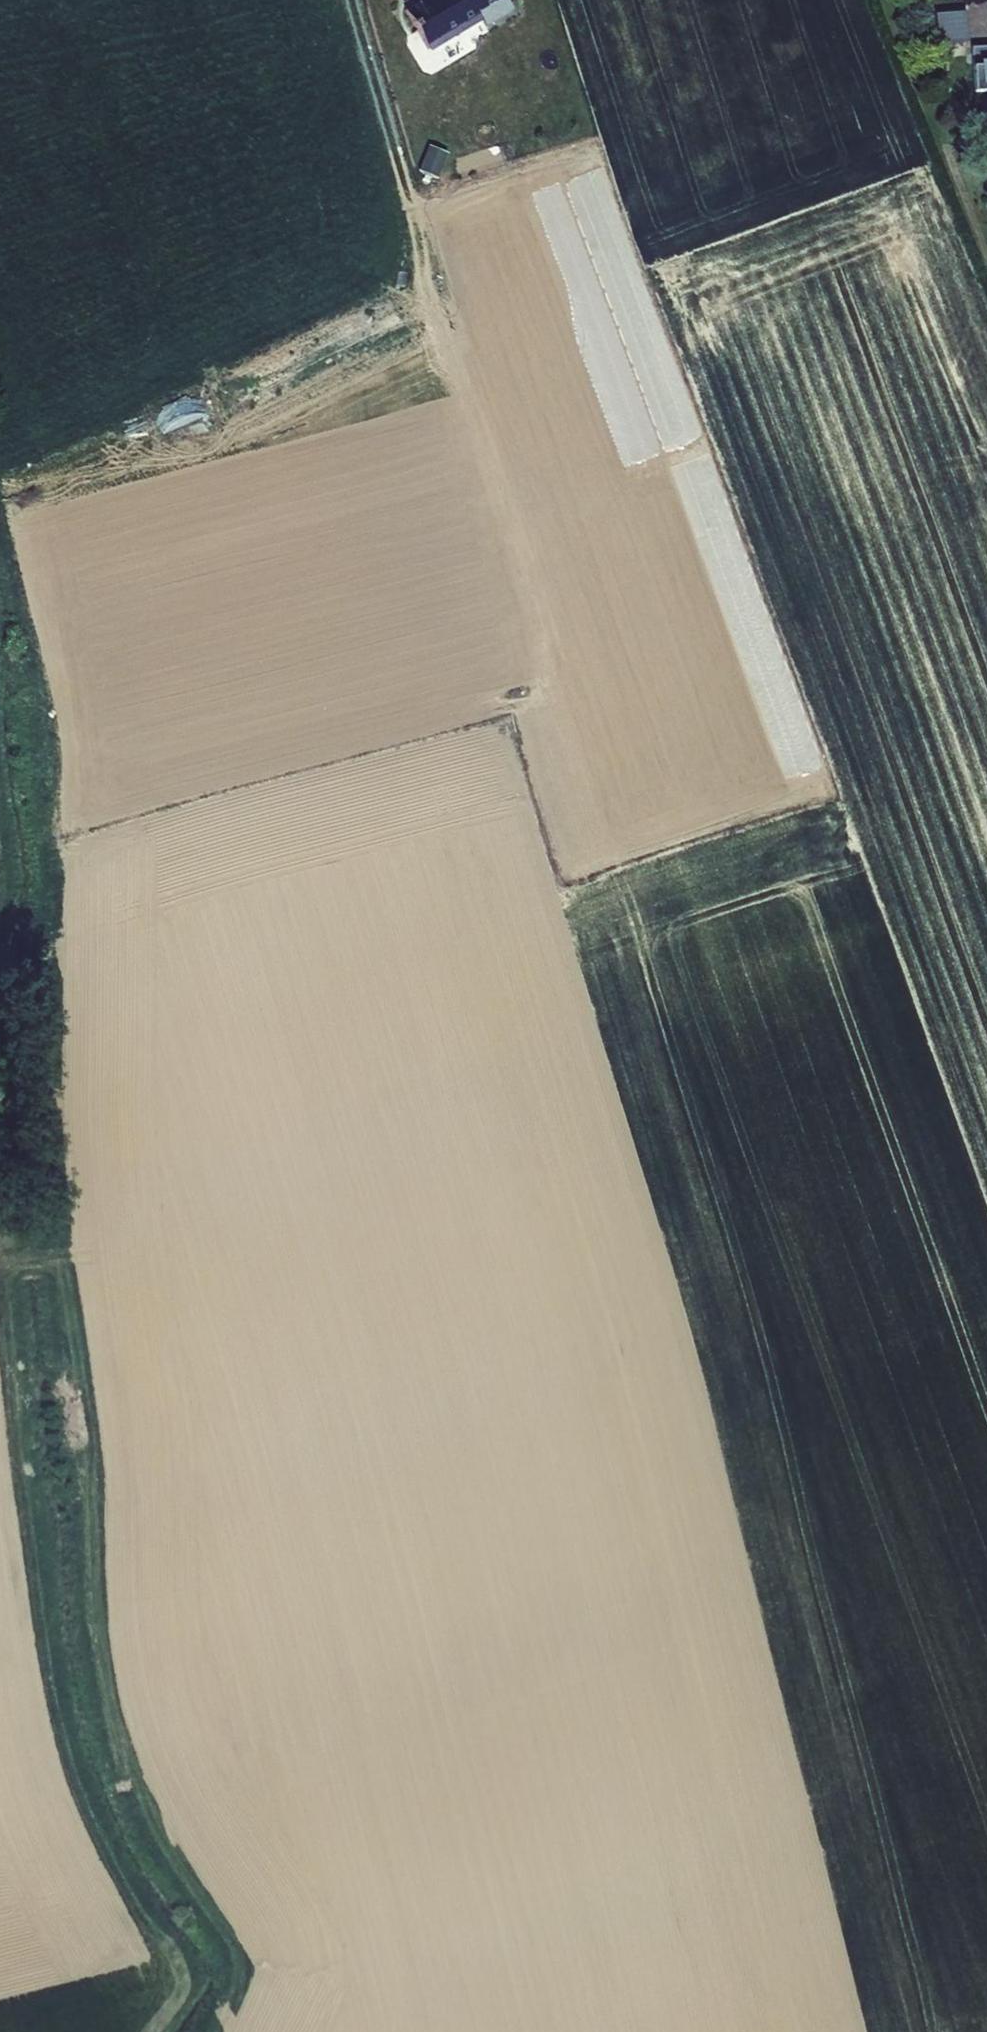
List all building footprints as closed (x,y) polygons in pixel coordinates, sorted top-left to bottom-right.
[(445,24),(507,21),(508,28),(539,26),(538,0),(445,0),(445,24)] [(967,42),(964,12),(933,16),(936,46),(967,42)] [(438,180),(446,153),(425,147),(416,173),(438,180)]
